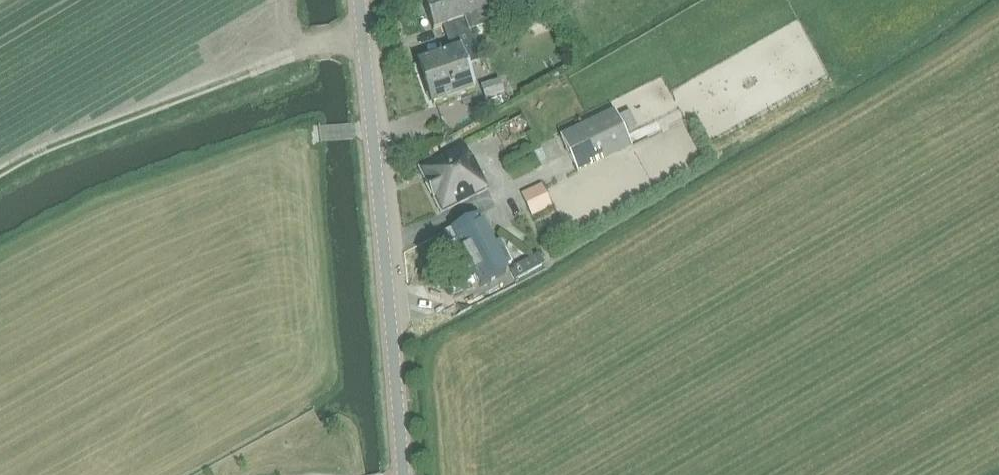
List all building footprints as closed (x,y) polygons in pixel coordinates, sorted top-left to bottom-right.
[(454,0),(423,0),(433,30),(446,26),(453,49),(475,41),(472,32),(467,18),(461,20),(454,0)] [(511,0),(454,0),(461,20),(467,18),(472,32),(505,20),(517,16),(511,0)] [(517,16),(528,12),(524,0),(511,0),(517,16)] [(475,41),(453,49),(418,60),(434,106),(476,91),(467,66),(483,61),(475,41)] [(499,81),(481,87),(485,100),(504,94),(499,81)] [(614,111),(561,137),(579,175),(632,149),(614,111)] [(441,213),(489,189),(474,156),(471,158),(465,145),(418,169),(441,213)] [(541,185),(522,195),(532,217),(552,208),(541,185)] [(478,214),(452,227),(482,285),(508,271),(505,265),(514,261),(507,249),(501,239),(493,243),(478,214)] [(546,264),(541,252),(516,265),(517,267),(513,270),(518,279),(546,264)]
